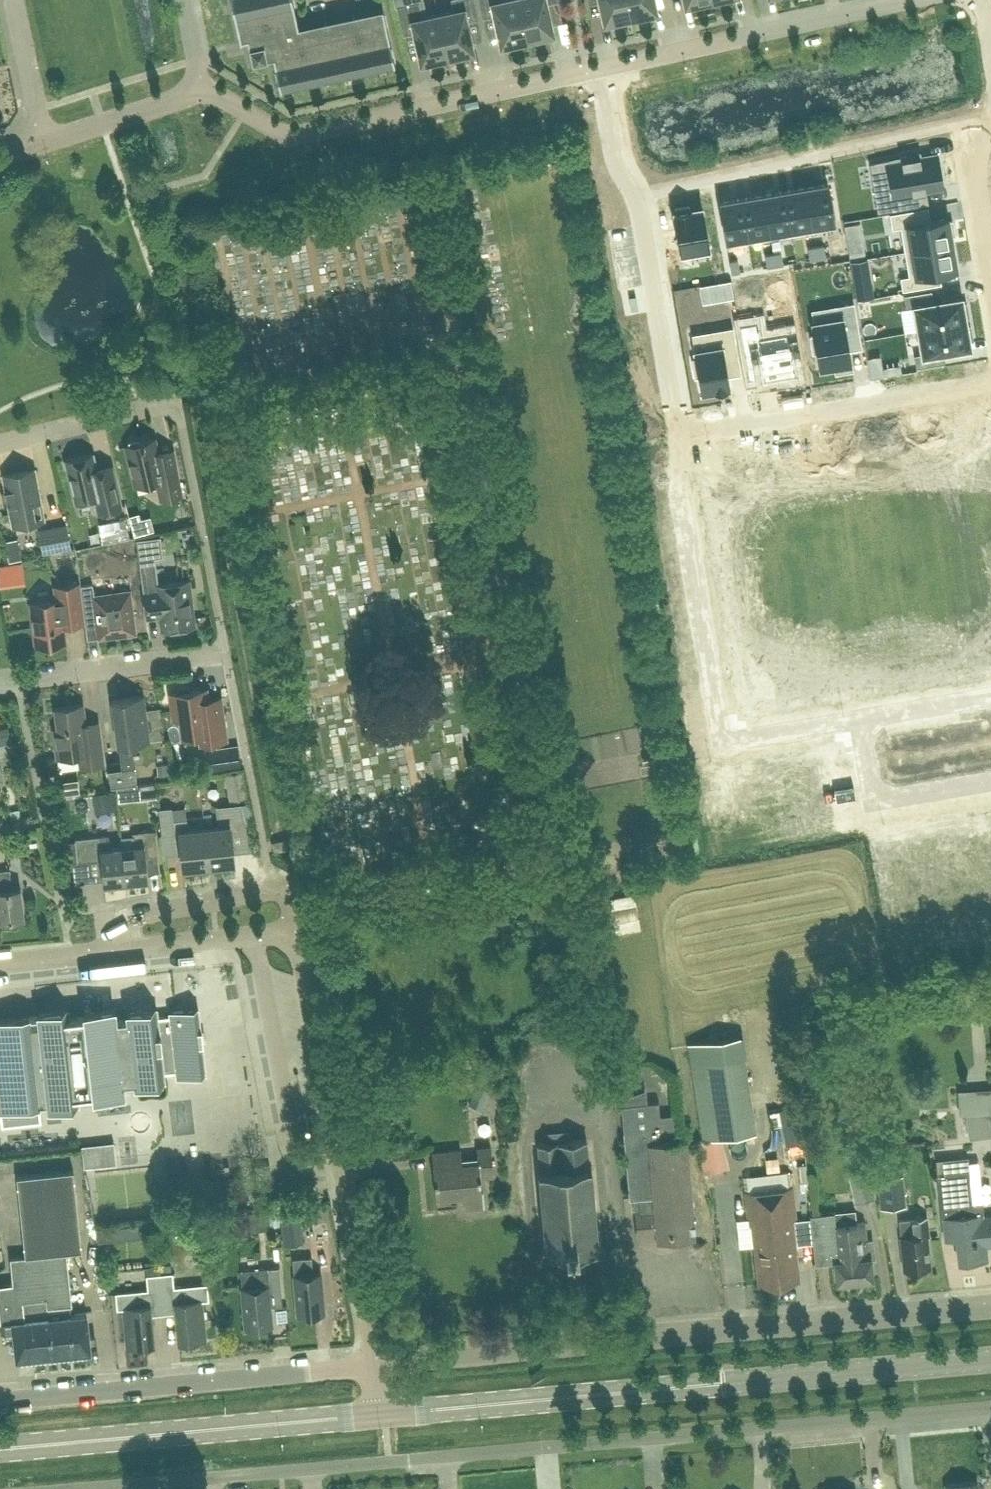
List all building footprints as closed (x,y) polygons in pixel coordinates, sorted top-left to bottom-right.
[(252,60),(272,56),(279,87),(281,87),(281,86),(392,62),(393,62),(394,62),(384,15),(299,34),(292,0),(231,0),(239,40),(241,40),(241,39),(247,37),(252,60)] [(426,63),(447,58),(437,13),(421,17),(418,0),(396,5),(402,34),(414,31),(421,61),(425,60),(426,63)] [(447,58),(468,53),(467,50),(471,49),(465,20),(477,17),(473,0),(450,0),(452,10),(437,13),(447,58)] [(501,43),(505,42),(506,45),(527,41),(518,0),(479,0),(482,16),(494,13),(501,43)] [(527,41),(548,36),(547,33),(551,32),(545,3),(557,0),(518,0),(527,41)] [(630,18),(626,0),(600,0),(604,21),(609,20),(609,23),(630,18)] [(655,10),(653,0),(626,0),(630,18),(651,14),(651,11),(655,10)] [(875,186),(874,186),(878,209),(909,204),(906,191),(925,188),(942,185),(936,153),(920,156),(919,151),(886,159),(891,187),(876,190),(875,186)] [(827,182),(805,186),(811,224),(833,220),(827,182)] [(805,186),(784,190),(790,227),(811,224),(805,186)] [(784,190),(762,193),(769,231),(790,227),(784,190)] [(762,193),(741,197),(747,235),(769,231),(762,193)] [(741,197),(719,201),(725,239),(747,235),(741,197)] [(701,206),(673,211),(682,264),(692,262),(690,251),(708,248),(701,206)] [(919,206),(889,212),(891,227),(900,225),(904,250),(951,241),(950,234),(954,233),(951,219),(948,220),(947,216),(921,220),(919,206)] [(908,274),(900,275),(902,288),(932,283),(930,271),(956,267),(951,241),(904,250),(908,274)] [(823,244),(815,245),(817,257),(825,256),(823,244)] [(815,245),(807,246),(809,258),(817,257),(815,245)] [(780,251),(772,252),(774,264),(782,263),(780,251)] [(772,252),(764,254),(766,266),(774,264),(772,252)] [(737,258),(729,260),(731,272),(739,270),(737,258)] [(729,280),(718,282),(721,297),(731,295),(729,280)] [(931,289),(903,293),(905,306),(914,305),(917,328),(965,320),(964,316),(968,315),(966,301),(962,302),(961,296),(933,300),(931,289)] [(814,333),(810,334),(812,350),(816,350),(819,364),(834,362),(835,367),(850,364),(844,327),(856,325),(852,302),(839,304),(841,316),(811,321),(814,333)] [(756,320),(738,323),(748,377),(763,375),(764,379),(794,374),(787,331),(758,336),(756,320)] [(921,351),(913,353),(916,366),(943,361),(941,350),(969,345),(968,339),(972,338),(969,324),(966,324),(965,320),(917,328),(921,351)] [(695,356),(691,357),(694,375),(698,375),(701,389),(728,385),(727,374),(723,353),(736,351),(732,325),(709,329),(712,345),(694,348),(695,356)] [(158,451),(154,437),(125,444),(134,485),(156,479),(160,498),(181,494),(172,449),(158,451)] [(98,512),(121,506),(114,479),(112,470),(98,474),(96,467),(92,452),(64,459),(74,502),(94,497),(98,512)] [(980,467),(983,486),(990,485),(990,465),(980,467)] [(44,517),(34,468),(2,474),(12,524),(44,517)] [(69,545),(65,524),(51,526),(53,536),(40,539),(42,551),(69,545)] [(194,624),(188,580),(158,584),(154,556),(162,555),(160,535),(136,539),(138,558),(146,616),(160,615),(161,628),(194,624)] [(27,560),(27,542),(9,542),(9,560),(27,560)] [(55,599),(29,602),(35,645),(65,641),(63,624),(83,621),(78,582),(53,585),(55,599)] [(96,619),(98,631),(111,629),(112,635),(134,632),(129,590),(94,595),(92,583),(80,584),(84,620),(96,619)] [(189,685),(186,684),(178,685),(176,687),(176,691),(170,691),(173,712),(180,718),(182,735),(199,733),(200,742),(224,739),(219,696),(201,699),(200,688),(189,689),(189,685)] [(149,739),(143,695),(111,699),(117,744),(118,743),(120,761),(107,762),(110,786),(137,783),(133,759),(131,749),(134,749),(135,748),(136,748),(137,747),(138,745),(138,744),(139,743),(138,740),(149,739)] [(97,721),(85,723),(82,703),(54,706),(57,727),(53,728),(56,756),(78,753),(80,765),(103,762),(97,721)] [(218,774),(243,773),(242,757),(217,758),(218,774)] [(770,768),(776,805),(797,801),(791,764),(770,768)] [(85,797),(84,778),(62,779),(63,799),(85,797)] [(114,789),(91,793),(94,812),(117,808),(114,789)] [(230,828),(246,826),(241,802),(215,805),(217,825),(204,826),(208,864),(233,862),(230,828)] [(182,867),(208,864),(204,826),(187,828),(186,818),(173,820),(171,806),(159,807),(161,835),(179,833),(182,867)] [(822,819),(824,827),(836,825),(834,817),(822,819)] [(812,829),(824,827),(822,819),(810,821),(812,829)] [(792,825),(780,827),(781,835),(793,833),(792,825)] [(781,835),(780,827),(768,829),(769,837),(781,835)] [(121,846),(122,845),(125,880),(128,880),(129,884),(145,882),(145,878),(147,878),(145,854),(157,853),(154,829),(132,831),(132,835),(120,836),(121,846)] [(737,834),(739,842),(751,840),(749,832),(737,834)] [(108,834),(75,837),(77,860),(100,858),(103,883),(125,880),(122,845),(121,846),(109,847),(108,834)] [(739,842),(737,834),(725,836),(727,845),(739,842)] [(285,838),(271,840),(272,850),(286,848),(285,838)] [(23,916),(20,889),(11,890),(9,870),(0,871),(0,918),(23,916)] [(641,927),(634,891),(608,896),(615,932),(641,927)] [(0,1019),(0,1116),(1,1125),(40,1120),(38,1102),(48,1101),(48,1106),(78,1103),(77,1094),(93,1092),(93,1096),(123,1092),(122,1081),(134,1080),(135,1083),(164,1080),(156,1008),(127,1011),(127,1017),(115,1019),(113,1008),(84,1011),(84,1015),(68,1017),(67,1009),(38,1012),(38,1015),(0,1019)] [(685,1040),(688,1060),(689,1070),(699,1137),(694,1139),(702,1172),(722,1167),(715,1137),(720,1136),(755,1131),(743,1054),(743,1052),(740,1032),(685,1040)] [(990,1132),(990,1085),(988,1086),(988,1088),(989,1108),(965,1109),(966,1115),(967,1134),(990,1132)] [(638,1237),(657,1236),(657,1239),(658,1239),(658,1238),(693,1235),(685,1139),(658,1142),(657,1127),(660,1127),(658,1100),(644,1101),(643,1094),(629,1098),(629,1103),(621,1103),(629,1197),(630,1197),(631,1208),(635,1208),(638,1237)] [(77,1141),(97,1140),(96,1127),(76,1128),(77,1141)] [(544,1252),(598,1247),(590,1164),(587,1164),(584,1137),(567,1139),(566,1130),(544,1132),(545,1142),(537,1142),(539,1169),(536,1169),(544,1252)] [(100,1164),(97,1142),(81,1144),(83,1166),(100,1164)] [(479,1175),(492,1174),(489,1144),(475,1146),(476,1159),(460,1161),(458,1148),(430,1150),(434,1196),(462,1194),(463,1206),(482,1205),(479,1175)] [(938,1184),(944,1237),(955,1236),(958,1260),(986,1257),(984,1244),(990,1243),(990,1214),(981,1215),(979,1200),(966,1202),(962,1160),(936,1163),(938,1184)] [(984,1200),(982,1161),(972,1162),(973,1200),(984,1200)] [(858,1199),(874,1196),(868,1168),(852,1171),(858,1199)] [(10,1257),(13,1284),(41,1281),(38,1254),(66,1251),(80,1250),(72,1169),(16,1174),(24,1255),(10,1257)] [(900,1175),(875,1178),(878,1206),(903,1203),(900,1175)] [(766,1188),(775,1281),(799,1278),(792,1219),(795,1218),(791,1186),(766,1188)] [(766,1188),(744,1191),(748,1223),(751,1223),(757,1283),(775,1281),(766,1188)] [(283,1243),(304,1241),(300,1209),(279,1211),(283,1243)] [(870,1257),(874,1256),(872,1237),(866,1238),(864,1220),(835,1223),(834,1209),(809,1212),(814,1261),(834,1259),(836,1280),(872,1276),(870,1257)] [(925,1235),(928,1235),(926,1216),(898,1219),(903,1268),(929,1265),(925,1235)] [(320,1241),(332,1240),(331,1218),(319,1218),(320,1241)] [(38,1254),(41,1281),(48,1354),(90,1349),(86,1313),(70,1315),(69,1305),(72,1304),(66,1251),(38,1254)] [(320,1272),(313,1272),(311,1256),(292,1258),(293,1274),(297,1314),(324,1311),(320,1272)] [(269,1299),(281,1297),(278,1266),(239,1269),(244,1327),(271,1324),(269,1299)] [(208,1299),(206,1282),(173,1285),(172,1271),(159,1272),(162,1306),(174,1304),(178,1341),(205,1338),(201,1299),(208,1299)] [(150,1307),(162,1306),(159,1272),(145,1273),(147,1288),(115,1291),(116,1308),(122,1307),(126,1346),(153,1343),(150,1307)] [(41,1281),(13,1284),(0,1285),(0,1322),(12,1321),(13,1329),(12,1329),(16,1357),(48,1354),(41,1281)] [(975,1480),(945,1483),(946,1488),(976,1488),(975,1480)]
